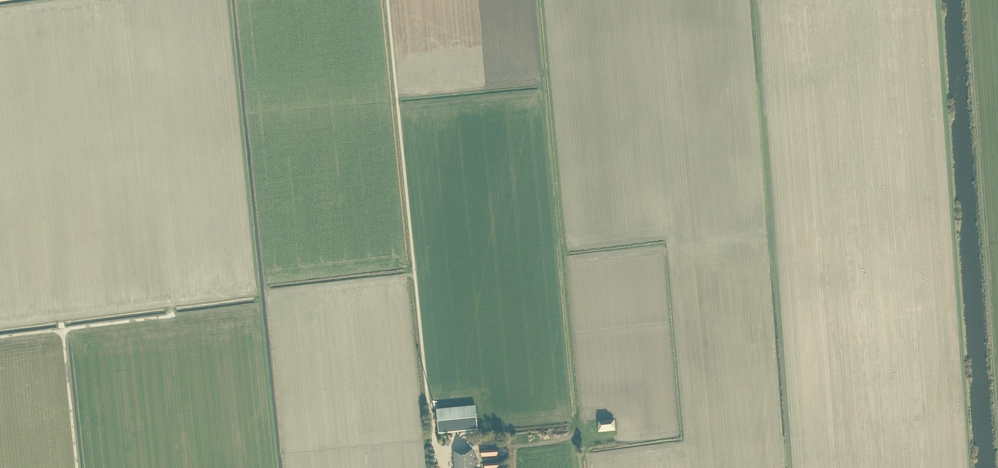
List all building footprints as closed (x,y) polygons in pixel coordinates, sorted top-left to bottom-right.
[(438,433),(477,430),(475,406),(436,409),(438,433)] [(615,431),(614,420),(598,421),(598,426),(597,426),(598,432),(615,431)] [(472,450),(458,451),(459,452),(453,452),(454,467),(474,467),(472,450)]
